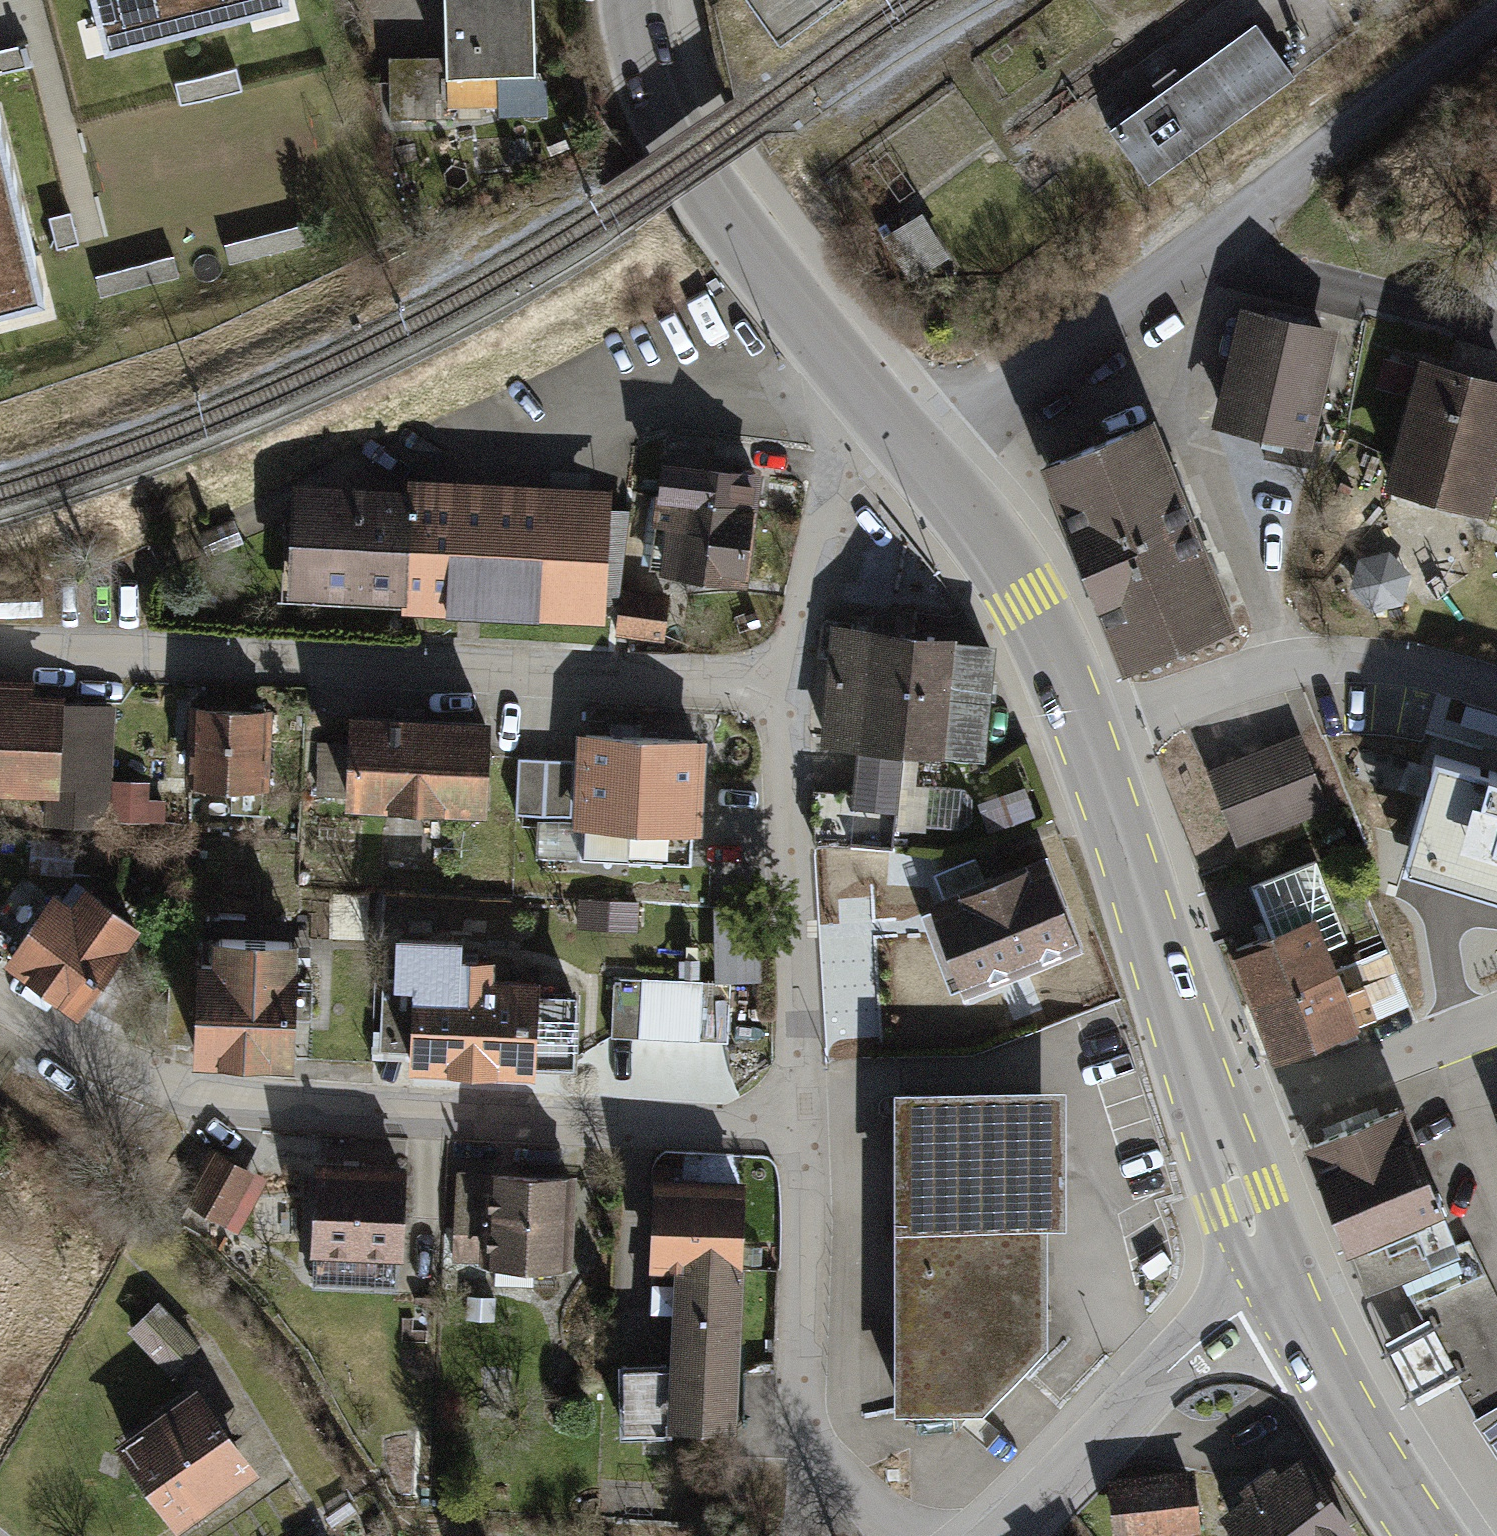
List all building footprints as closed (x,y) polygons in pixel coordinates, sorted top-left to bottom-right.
[(110,46),(288,1),(288,0),(99,0),(110,46)] [(448,56),(448,69),(539,69),(537,0),(447,0),(448,56)] [(1256,21),(1109,128),(1148,180),(1294,74),(1256,21)] [(0,43),(0,67),(31,60),(25,37),(0,43)] [(448,69),(448,56),(391,56),(392,118),(450,118),(450,104),(500,104),(500,115),(549,115),(548,76),(539,76),(539,69),(448,69)] [(238,62),(175,78),(180,97),(243,81),(238,62)] [(46,281),(0,111),(0,293),(46,281)] [(70,210),(50,216),(58,244),(78,238),(70,210)] [(922,214),(884,238),(910,280),(949,256),(922,214)] [(227,240),(232,260),(310,239),(305,220),(227,240)] [(98,273),(103,292),(182,272),(176,253),(98,273)] [(1330,334),(1245,314),(1221,415),(1307,435),(1330,334)] [(1418,353),(1385,483),(1485,509),(1491,487),(1496,489),(1496,373),(1418,353)] [(1412,366),(1386,358),(1378,386),(1404,394),(1412,366)] [(1212,572),(1173,474),(1155,427),(1050,468),(1091,573),(1127,663),(1232,622),(1212,572)] [(1321,449),(1268,438),(1264,457),(1317,468),(1321,449)] [(667,456),(661,494),(760,507),(765,469),(667,456)] [(295,481),(290,595),(402,600),(401,611),(468,614),(607,621),(613,489),(418,479),(418,487),(295,481)] [(654,520),(658,521),(756,535),(760,507),(661,494),(657,494),(654,520)] [(235,519),(198,534),(207,556),(244,542),(235,519)] [(658,521),(651,568),(749,582),(756,535),(658,521)] [(1359,557),(1351,587),(1372,610),(1404,601),(1411,572),(1388,550),(1359,557)] [(671,595),(624,590),(619,635),(666,640),(671,595)] [(922,630),(836,621),(824,742),(860,745),(854,809),(902,814),(909,748),(922,630)] [(1002,639),(922,630),(909,748),(989,757),(1002,639)] [(64,696),(0,693),(0,791),(59,793),(64,703),(64,696)] [(266,705),(190,702),(188,781),(263,783),(266,705)] [(116,705),(64,703),(59,793),(58,816),(110,818),(112,778),(116,705)] [(491,808),(495,714),(353,708),(349,802),(491,808)] [(705,827),(708,735),(579,730),(576,822),(705,827)] [(1281,738),(1200,763),(1215,812),(1297,787),(1281,738)] [(575,760),(519,757),(516,810),(572,813),(575,760)] [(1495,858),(1496,850),(1496,794),(1423,773),(1399,857),(1488,882),(1495,858)] [(150,780),(112,778),(110,818),(165,822),(166,799),(149,798),(150,780)] [(895,850),(831,849),(832,886),(897,879),(895,850)] [(1056,850),(932,897),(967,990),(1091,943),(1056,850)] [(1272,936),(1229,951),(1270,1062),(1327,1039),(1360,1026),(1409,1006),(1387,948),(1337,966),(1329,945),(1345,938),(1315,859),(1250,883),(1272,936)] [(51,887),(1,957),(79,1012),(143,921),(86,881),(72,901),(51,887)] [(762,907),(716,908),(717,979),(763,979),(762,907)] [(302,935),(216,932),(215,957),(200,957),(196,1056),(297,1060),(302,935)] [(463,935),(401,932),(399,981),(384,980),(380,1052),(412,1053),(412,1067),(538,1073),(543,978),(495,976),(496,955),(462,953),(463,935)] [(729,982),(613,977),(611,1036),(726,1041),(729,982)] [(1070,1089),(899,1090),(900,1410),(986,1410),(1052,1344),(1051,1230),(1070,1230),(1070,1089)] [(1404,1103),(1303,1142),(1362,1293),(1398,1279),(1463,1254),(1404,1103)] [(212,1146),(181,1199),(238,1231),(268,1178),(212,1146)] [(457,1167),(452,1259),(565,1265),(570,1174),(457,1167)] [(319,1171),(315,1252),(405,1256),(408,1176),(319,1171)] [(678,1265),(748,1267),(750,1190),(657,1187),(652,1313),(676,1314),(678,1265)] [(1398,1279),(1479,1415),(1475,1420),(1496,1455),(1496,1298),(1473,1250),(1463,1254),(1398,1279)] [(748,1267),(678,1265),(676,1314),(675,1366),(619,1366),(624,1431),(671,1426),(742,1427),(748,1267)] [(497,1296),(468,1294),(467,1318),(495,1319),(497,1296)] [(200,1347),(158,1304),(130,1331),(172,1374),(200,1347)] [(198,1384),(115,1443),(175,1529),(258,1470),(198,1384)] [(1219,1512),(1236,1535),(1353,1535),(1358,1533),(1302,1453),(1276,1470),(1272,1464),(1238,1488),(1243,1495),(1219,1512)] [(1107,1476),(1113,1535),(1120,1535),(1198,1529),(1193,1468),(1107,1476)]
